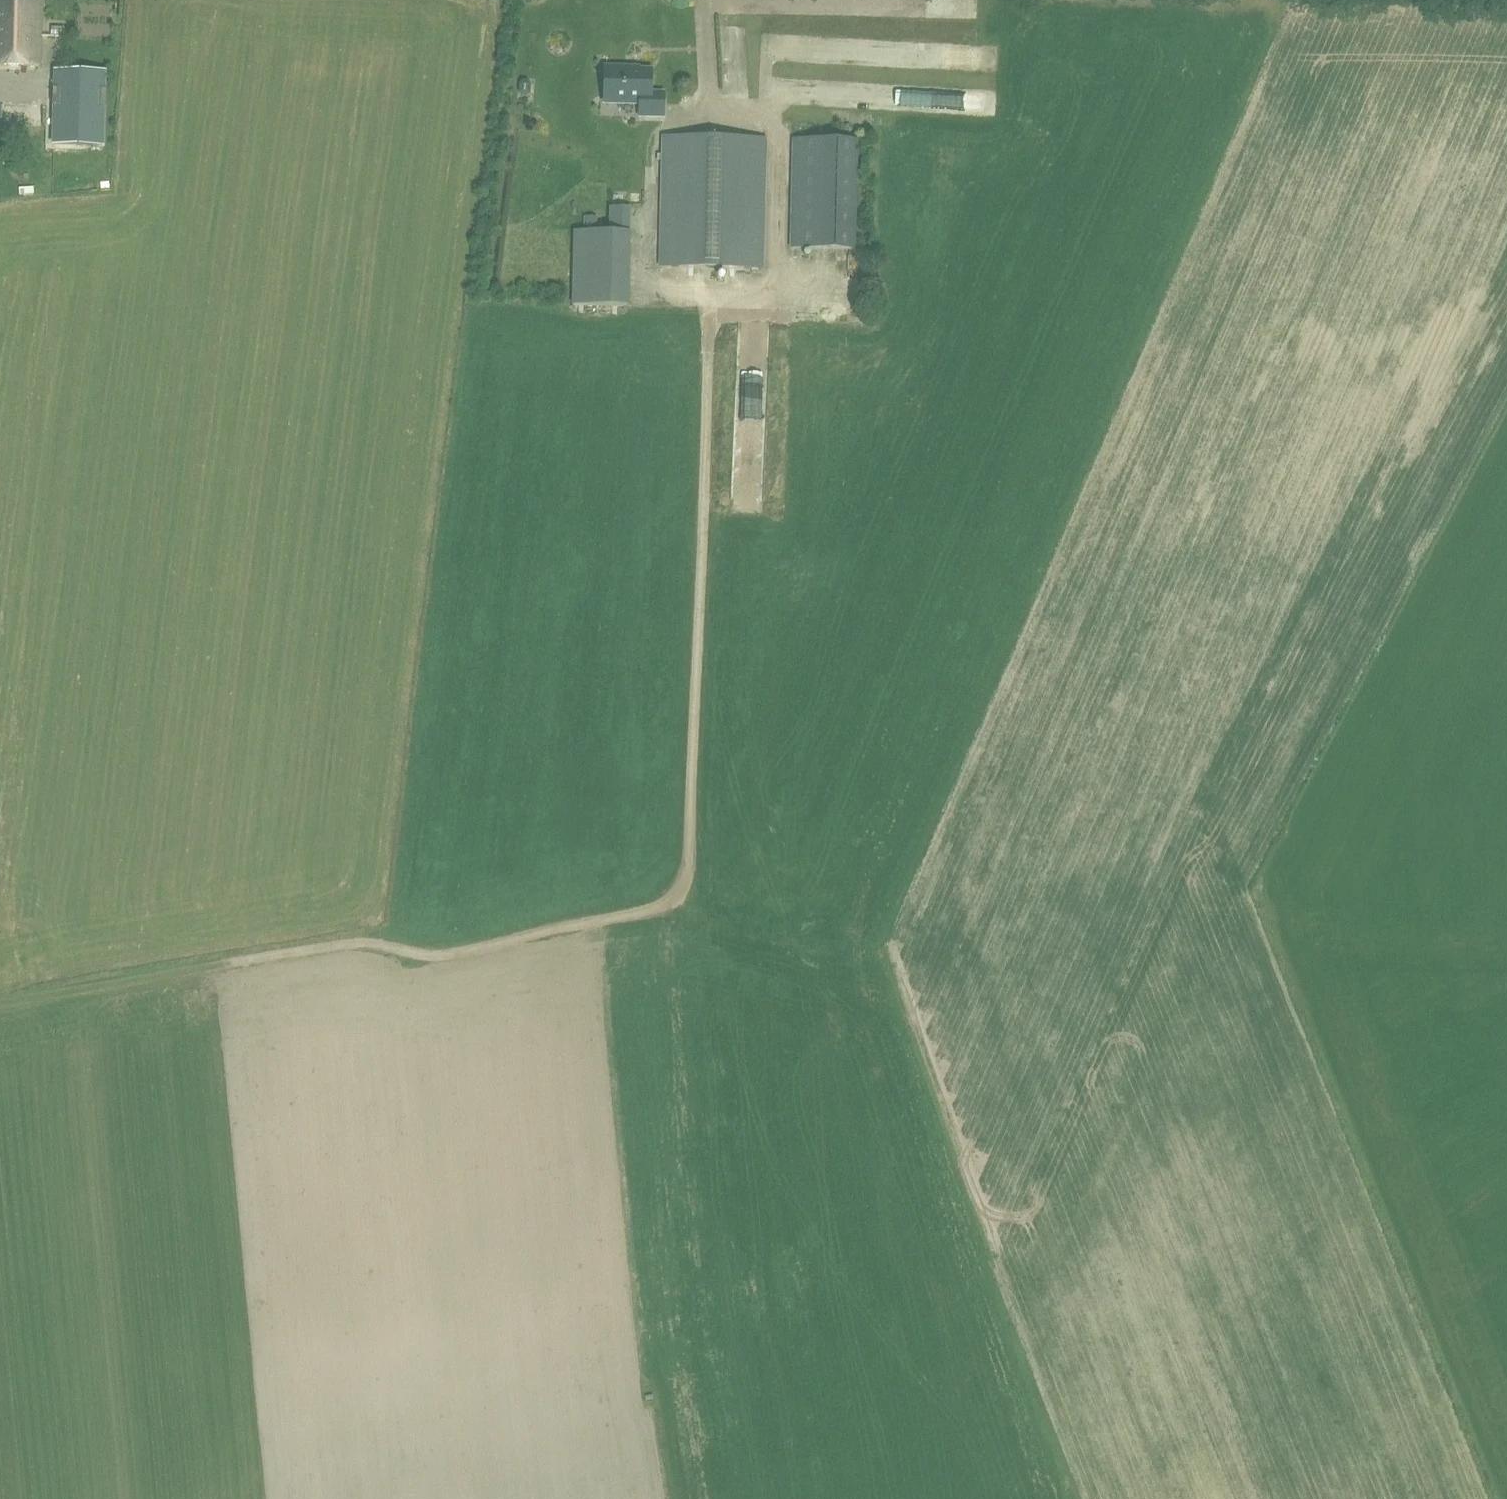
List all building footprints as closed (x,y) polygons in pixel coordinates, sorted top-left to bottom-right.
[(41,67),(43,0),(0,0),(0,66),(41,67)] [(630,68),(606,68),(605,99),(641,100),(640,117),(664,117),(665,92),(652,92),(652,70),(630,70),(630,68)] [(104,72),(54,71),(52,145),(102,146),(104,72)] [(663,138),(662,267),(764,269),(766,139),(663,138)] [(795,140),(792,248),(856,250),(859,142),(795,140)] [(626,233),(598,232),(598,217),(585,217),(585,232),(576,232),(574,306),(624,307),(626,233)]
